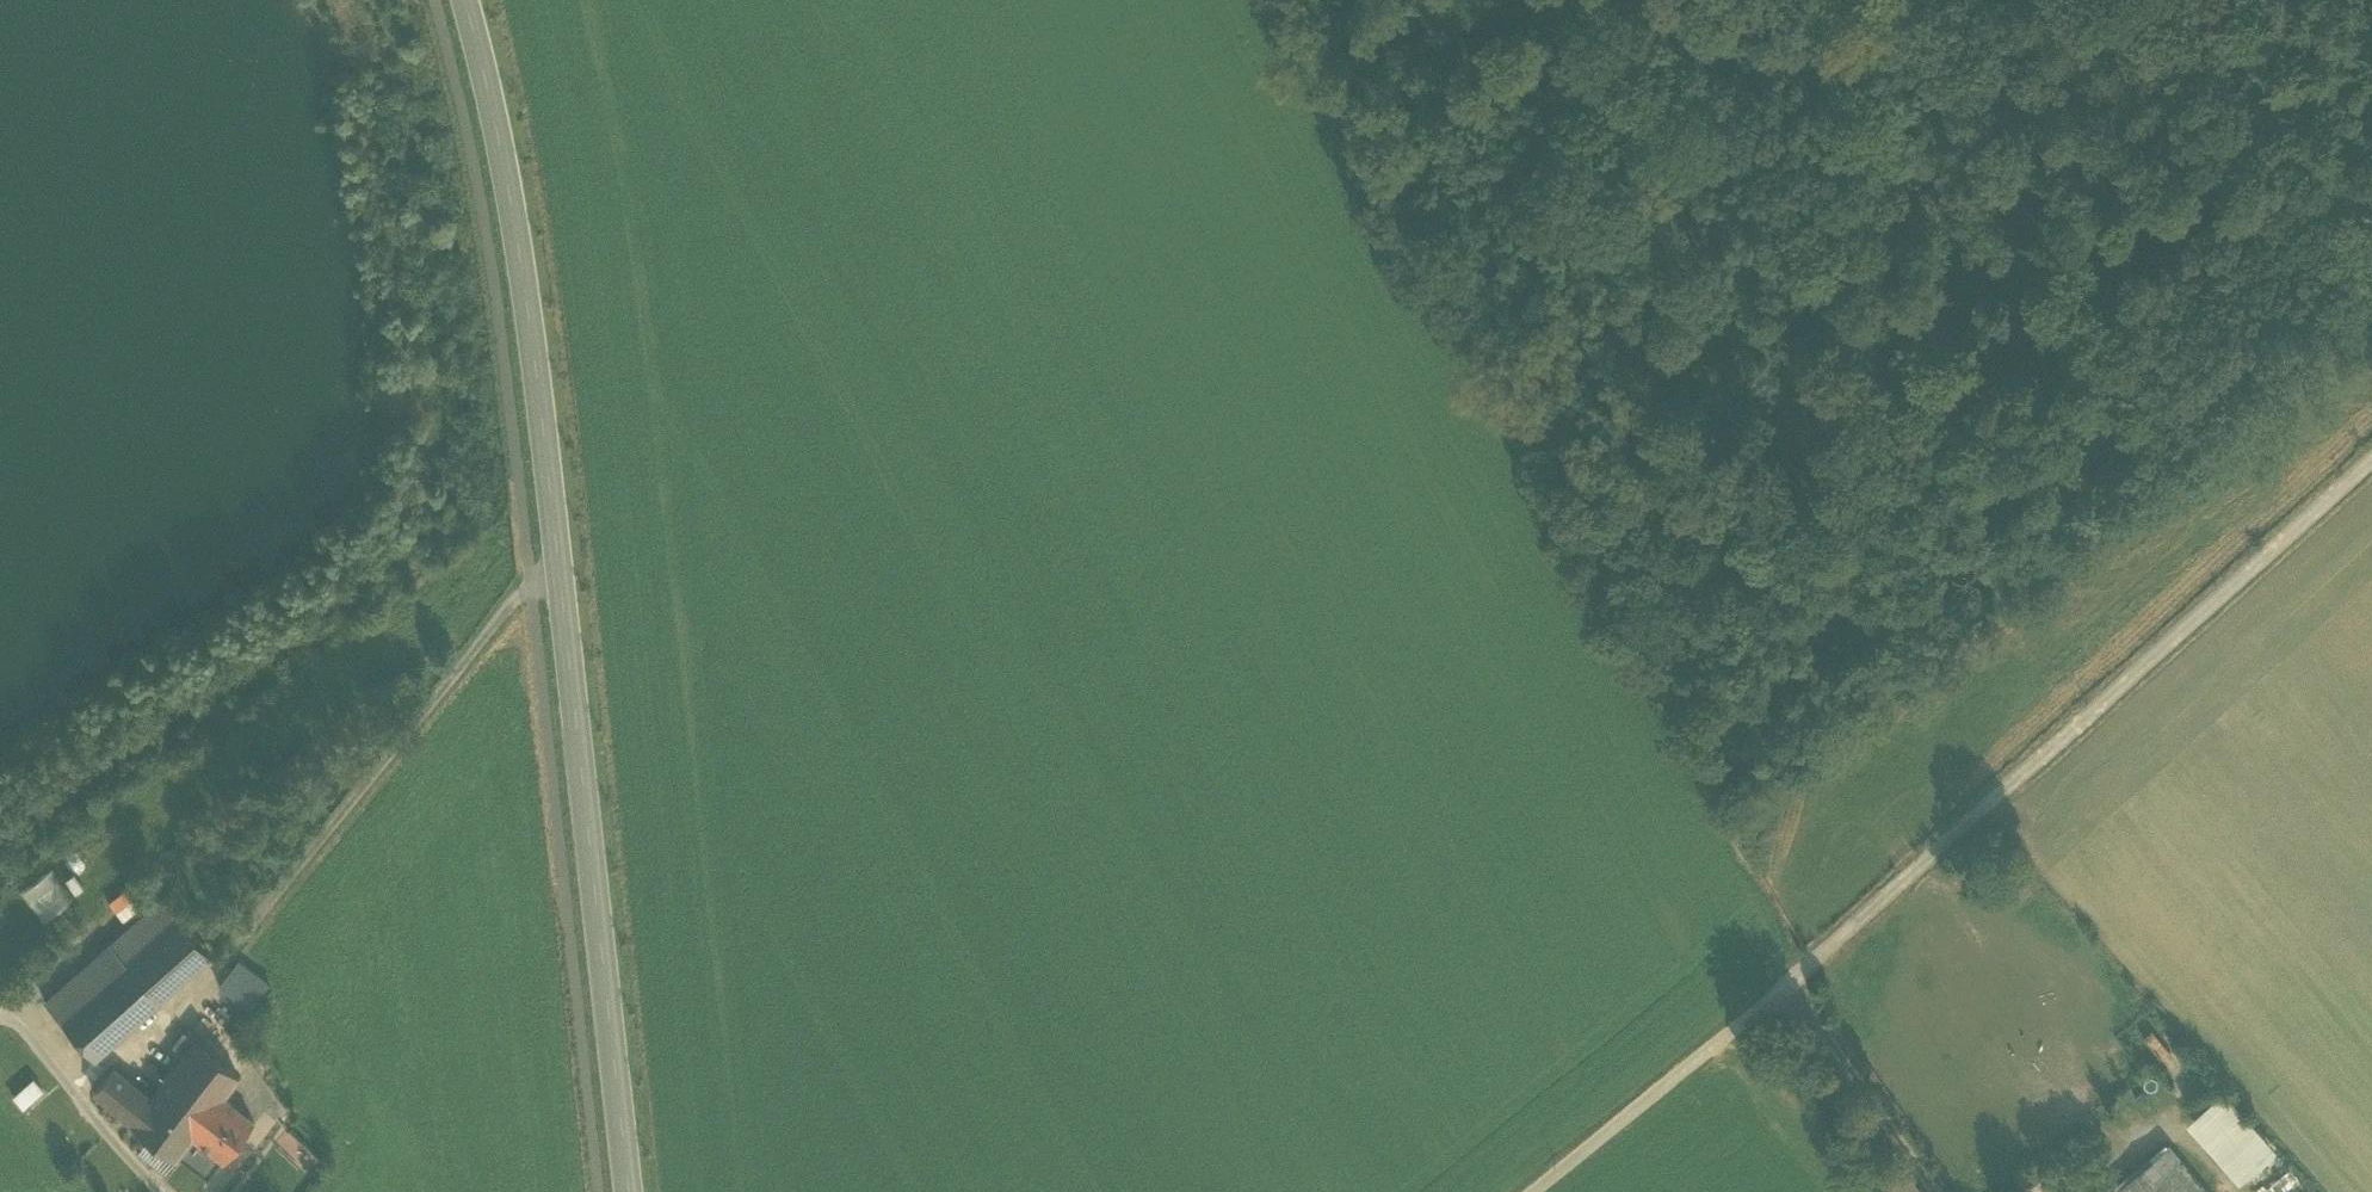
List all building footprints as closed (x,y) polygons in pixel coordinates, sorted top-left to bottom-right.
[(54,866),(20,887),(40,918),(74,897),(54,866)] [(107,899),(120,918),(140,905),(126,885),(107,899)] [(161,898),(45,1001),(93,1057),(211,954),(161,898)] [(215,984),(249,1009),(270,981),(236,955),(215,984)] [(182,1054),(148,1099),(192,1134),(222,1096),(238,1076),(183,1031),(171,1045),(182,1054)] [(253,1120),(222,1096),(192,1134),(148,1099),(112,1069),(95,1089),(176,1155),(207,1178),(221,1158),(222,1159),(253,1120)] [(2272,1153),(2221,1095),(2194,1119),(2245,1177),(2272,1153)] [(2115,1191),(2205,1191),(2168,1148),(2115,1191)]
